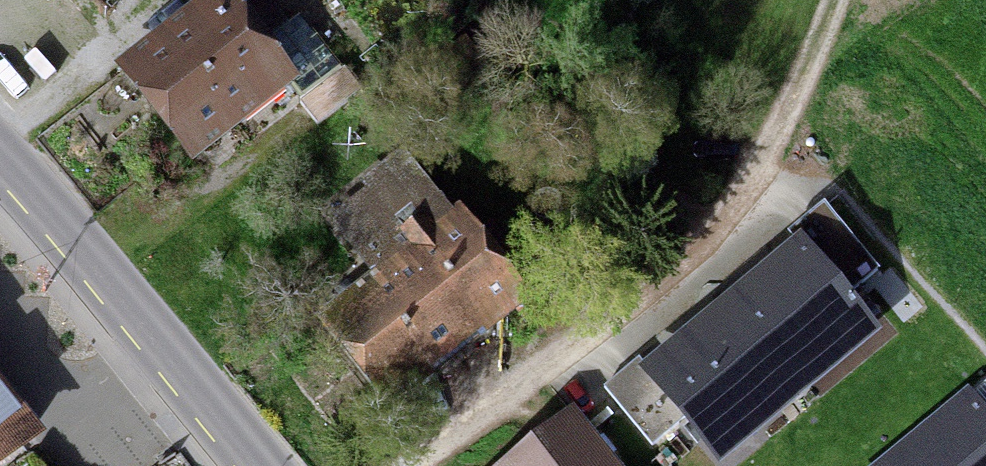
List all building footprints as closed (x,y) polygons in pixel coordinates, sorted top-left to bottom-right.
[(206,148),(305,72),(333,108),(377,74),(319,0),(283,0),(281,1),(280,0),(180,0),(124,43),(206,148)] [(493,185),(331,309),(396,394),(558,270),(493,185)] [(804,256),(729,319),(792,393),(867,330),(804,256)] [(729,319),(657,375),(721,453),(792,393),(729,319)] [(895,465),(985,465),(985,394),(895,465)] [(25,442),(0,409),(0,461),(25,442)] [(583,410),(510,465),(627,465),(583,410)]
